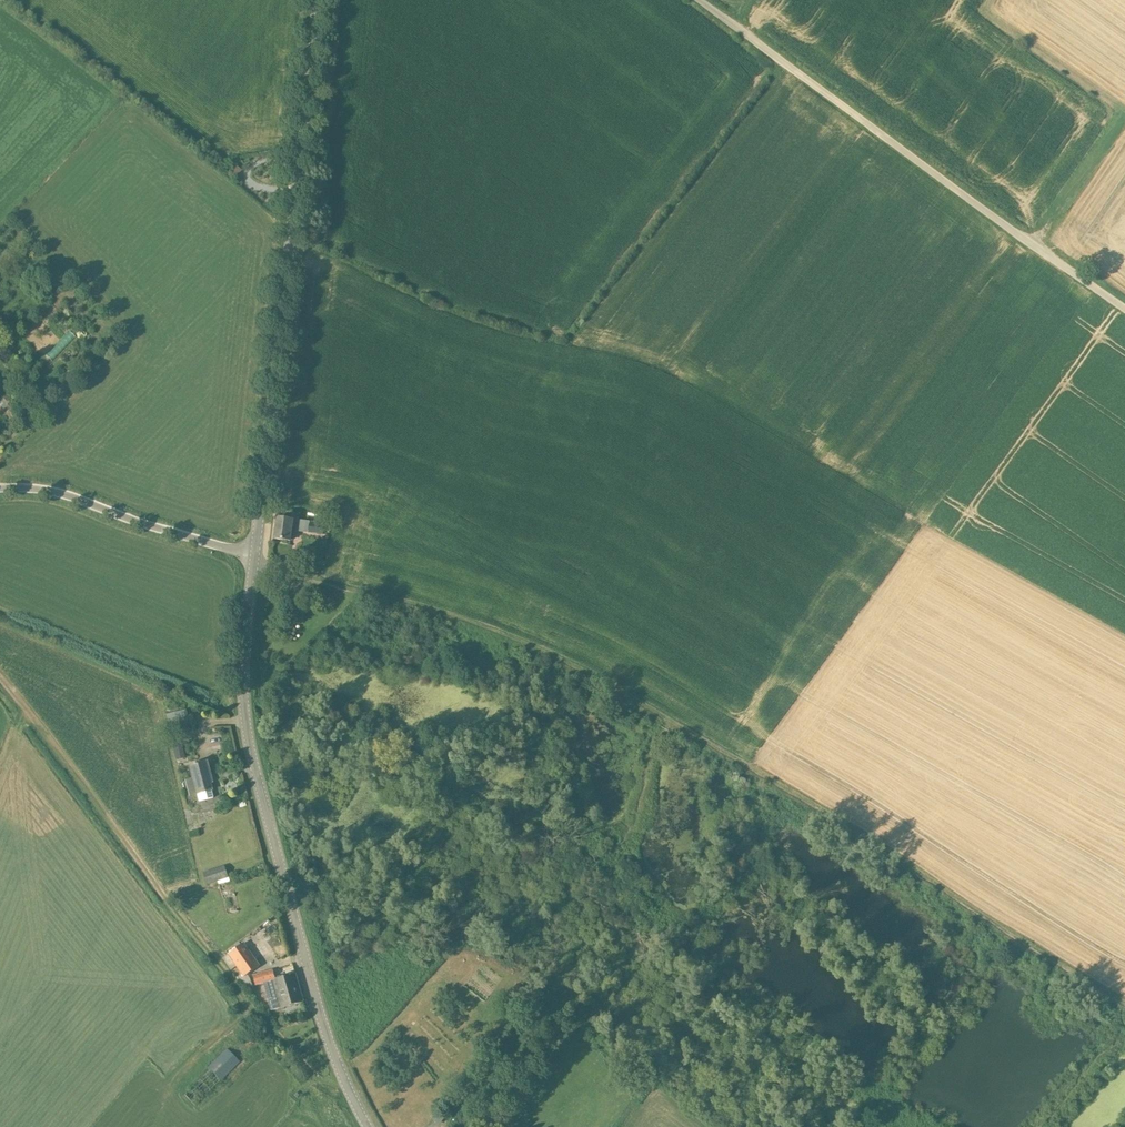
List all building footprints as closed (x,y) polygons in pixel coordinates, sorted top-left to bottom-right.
[(242,170),(241,170),(236,166),(231,172),(237,177),(242,170)] [(297,531),(309,532),(310,522),(299,521),(300,514),(287,512),(286,519),(278,518),(275,539),(291,541),(293,526),(298,527),(297,531)] [(325,524),(310,522),(309,532),(324,534),(325,524)] [(189,717),(187,709),(165,715),(167,723),(180,720),(183,731),(190,729),(187,717),(189,717)] [(177,760),(186,758),(182,743),(173,746),(177,760)] [(214,797),(213,790),(211,782),(213,782),(207,762),(190,766),(193,778),(186,780),(190,797),(198,795),(199,801),(214,797)] [(231,882),(229,878),(225,866),(204,873),(208,885),(218,882),(219,885),(220,884),(231,882)] [(245,977),(246,976),(261,966),(245,943),(229,955),(245,977)] [(276,978),(273,970),(254,975),(256,983),(276,978)] [(304,1002),(295,974),(264,983),(268,998),(272,1010),(282,1007),(282,1008),(304,1002)] [(195,1106),(221,1081),(239,1062),(227,1049),(214,1061),(207,1068),(209,1070),(184,1094),(195,1106)]
